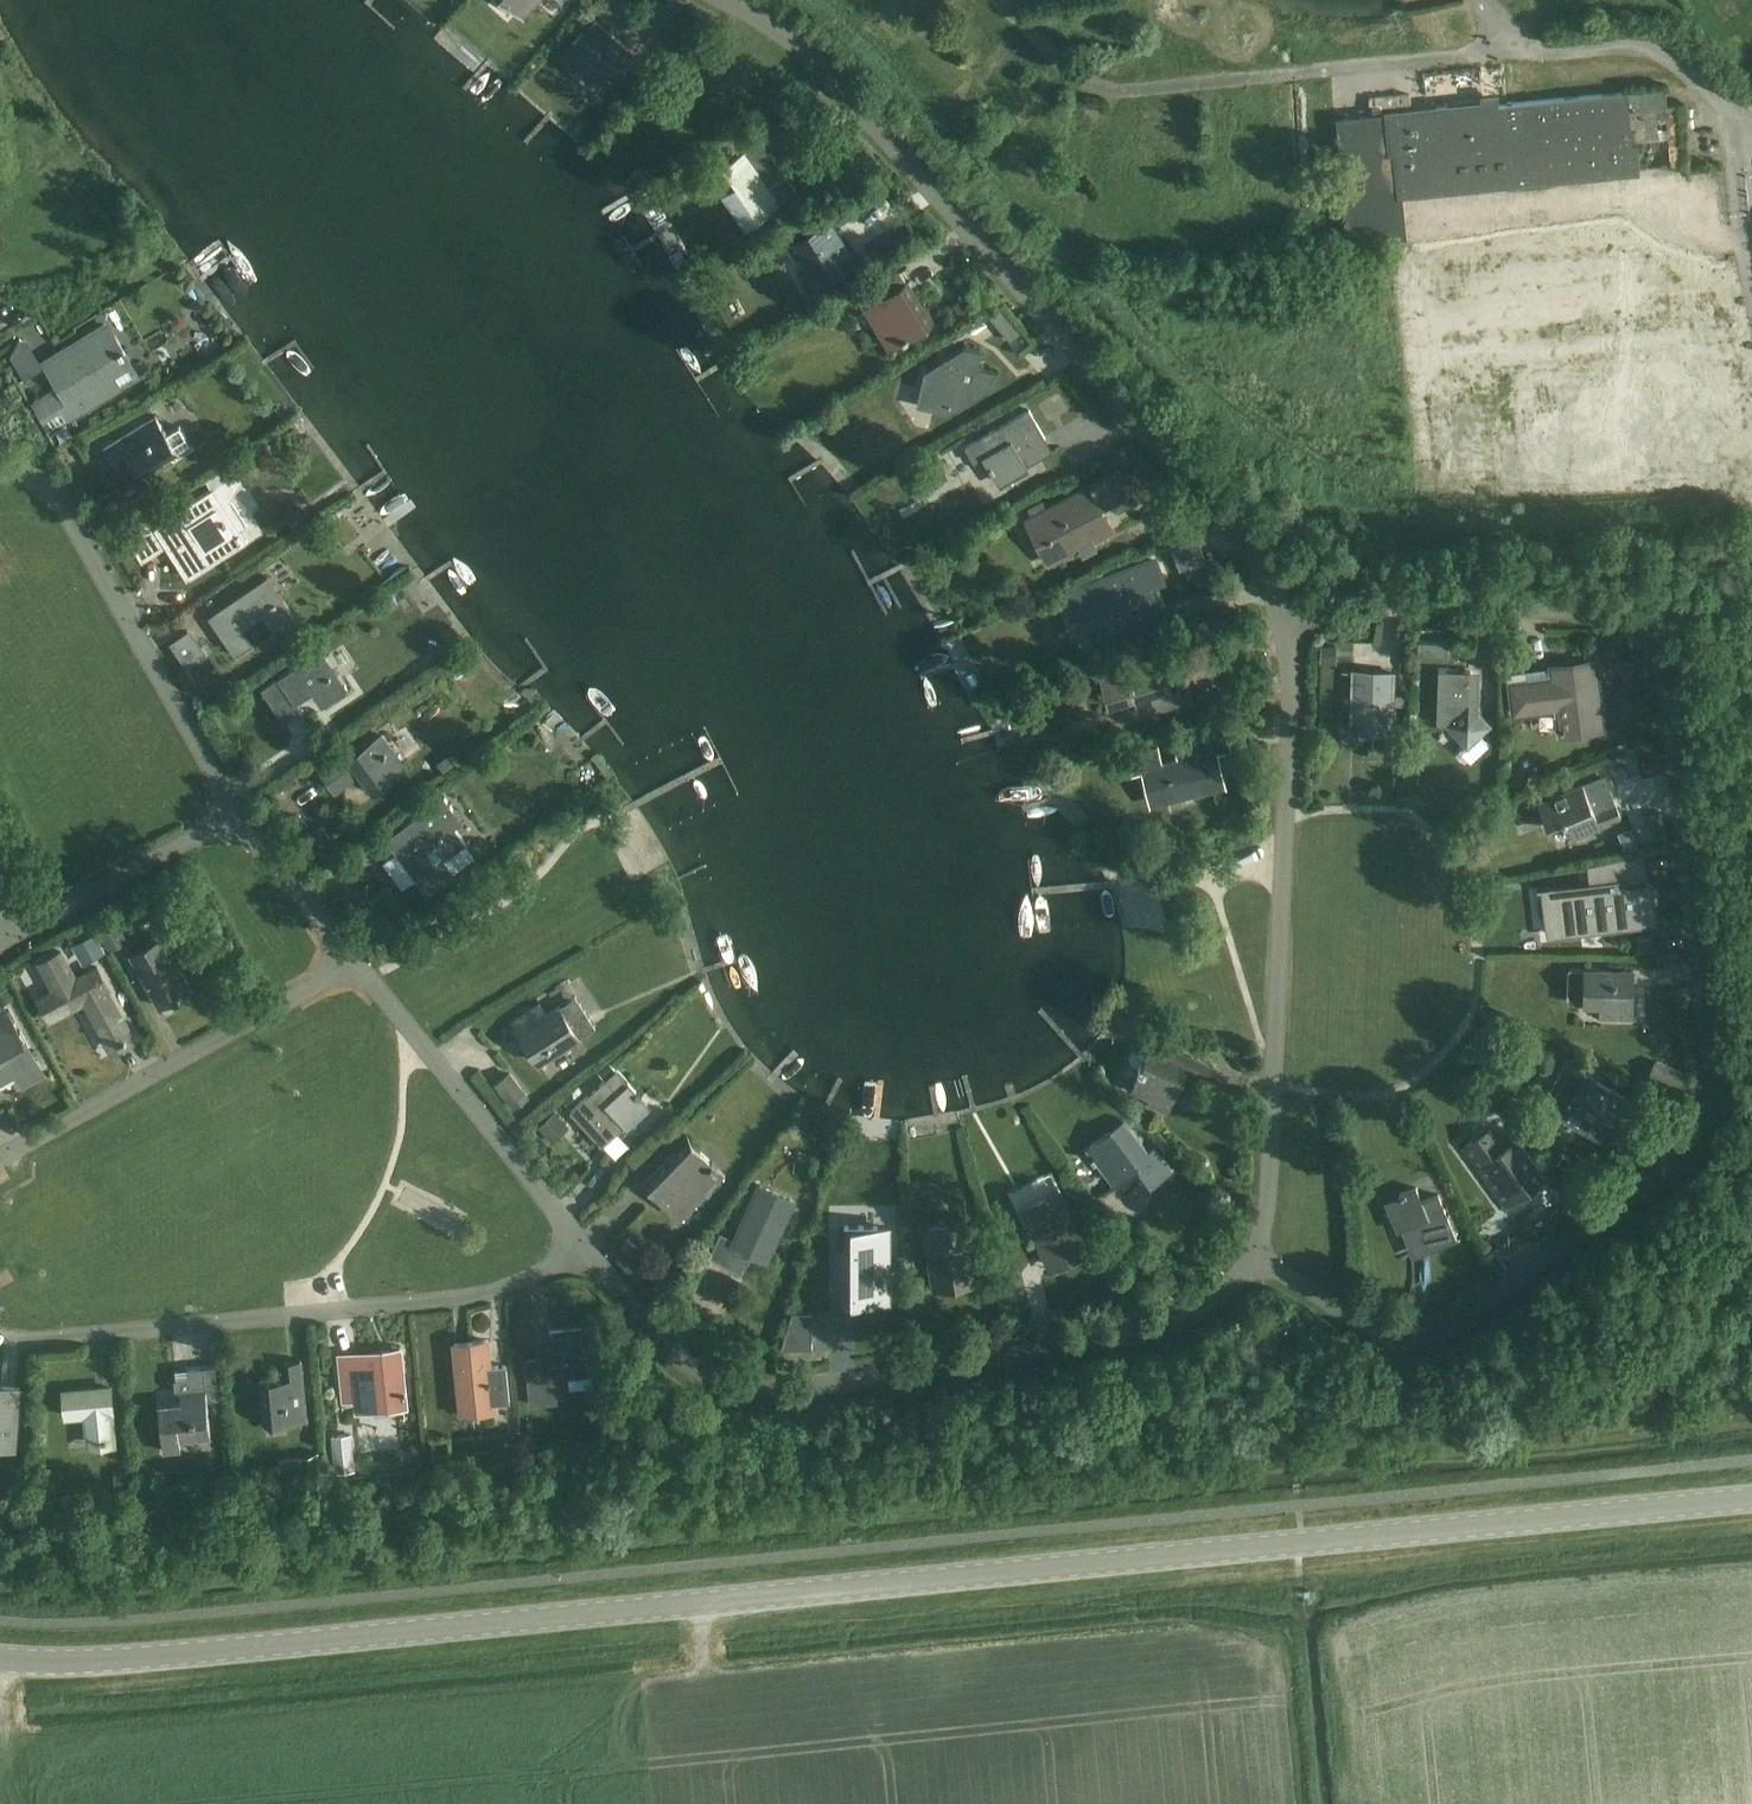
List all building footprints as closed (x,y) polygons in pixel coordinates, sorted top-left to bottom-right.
[(539,0),(505,0),(524,17),(539,0)] [(870,7),(885,14),(891,0),(872,0),(870,7)] [(616,84),(639,58),(596,20),(561,58),(595,89),(607,76),(616,84)] [(1751,61),(1751,37),(1740,49),(1751,61)] [(1441,77),(1423,74),(1421,87),(1439,90),(1441,77)] [(1626,91),(1390,114),(1340,119),(1352,239),(1392,235),(1402,234),(1399,202),(1398,189),(1490,180),(1491,189),(1508,188),(1507,179),(1633,166),(1626,91)] [(707,169),(723,191),(746,225),(797,190),(760,137),(728,160),(725,157),(707,169)] [(814,286),(855,260),(830,219),(789,244),(814,286)] [(895,344),(928,323),(904,285),(908,282),(900,270),(875,285),(883,297),(870,305),(895,344)] [(957,306),(966,297),(954,285),(945,295),(957,306)] [(1021,331),(1000,307),(989,316),(1009,340),(1021,331)] [(22,324),(31,339),(45,331),(36,316),(22,324)] [(113,336),(106,323),(44,360),(60,386),(36,401),(45,417),(62,407),(69,418),(76,413),(138,376),(124,354),(127,352),(116,334),(113,336)] [(25,369),(42,358),(19,326),(3,337),(25,369)] [(925,370),(916,404),(948,413),(990,388),(994,371),(978,366),(982,350),(965,346),(925,370)] [(983,456),(997,481),(1052,449),(1029,409),(965,444),(974,461),(983,456)] [(178,424),(166,432),(155,416),(105,448),(113,461),(129,450),(135,459),(132,461),(141,476),(171,456),(174,462),(195,448),(178,424)] [(1459,420),(1430,427),(1434,440),(1462,432),(1459,420)] [(126,537),(142,562),(166,546),(173,556),(184,548),(189,557),(182,562),(191,576),(247,539),(240,528),(246,524),(230,500),(242,477),(233,462),(205,480),(211,488),(153,526),(150,521),(126,537)] [(1047,563),(1112,529),(1089,487),(1024,519),(1047,563)] [(1182,563),(1206,553),(1198,533),(1174,542),(1182,563)] [(1151,587),(1163,582),(1155,561),(1127,572),(1126,571),(1083,588),(1085,594),(1075,598),(1094,647),(1148,627),(1144,617),(1160,611),(1151,587)] [(266,576),(254,584),(224,605),(229,612),(213,623),(232,651),(250,639),(242,628),(258,617),(268,630),(293,614),(266,576)] [(205,651),(190,628),(169,641),(185,665),(205,651)] [(1448,657),(1449,642),(1419,640),(1418,656),(1448,657)] [(1198,645),(1126,665),(1102,672),(1108,691),(1131,685),(1139,711),(1174,701),(1176,707),(1193,702),(1187,681),(1177,684),(1172,670),(1202,661),(1198,645)] [(321,705),(347,688),(321,649),(261,688),(283,722),(301,710),(295,702),(312,691),(321,705)] [(1524,670),(1525,679),(1507,681),(1511,717),(1558,712),(1560,731),(1600,726),(1595,682),(1590,682),(1588,663),(1524,670)] [(1467,746),(1490,724),(1469,702),(1471,671),(1439,669),(1436,723),(1445,723),(1467,746)] [(1237,692),(1238,694),(1247,692),(1246,689),(1249,688),(1245,673),(1230,677),(1234,692),(1237,692)] [(1391,732),(1393,682),(1353,680),(1351,730),(1391,732)] [(372,792),(407,767),(381,732),(353,752),(351,749),(319,770),(331,787),(350,775),(353,780),(360,776),(372,792)] [(1215,751),(1229,748),(1225,733),(1174,746),(1177,756),(1162,760),(1158,745),(1126,753),(1131,773),(1141,770),(1150,803),(1213,788),(1207,764),(1217,761),(1215,751)] [(1515,809),(1523,826),(1545,817),(1546,822),(1561,816),(1563,821),(1566,820),(1573,837),(1621,817),(1606,778),(1584,787),(1582,782),(1515,809)] [(394,849),(416,879),(427,894),(455,874),(444,858),(465,844),(454,828),(461,822),(443,796),(418,814),(427,825),(394,849)] [(320,857),(334,849),(319,824),(305,832),(320,857)] [(1593,881),(1548,886),(1554,933),(1652,922),(1648,885),(1647,874),(1643,875),(1640,851),(1590,862),(1593,881)] [(130,953),(158,1005),(190,988),(162,936),(130,953)] [(38,997),(50,1018),(84,999),(110,1046),(119,1041),(120,1043),(126,1039),(126,1038),(132,1035),(106,988),(108,986),(96,965),(75,977),(60,950),(39,961),(53,988),(38,997)] [(1631,1017),(1631,968),(1584,968),(1584,1003),(1600,1003),(1600,1017),(1631,1017)] [(540,1061),(578,1035),(559,1006),(546,1014),(538,1003),(513,1020),(540,1061)] [(12,1073),(17,1084),(41,1071),(7,1008),(0,1012),(0,1079),(12,1073)] [(1209,1081),(1216,1067),(1189,1055),(1187,1059),(1151,1043),(1133,1084),(1170,1100),(1184,1070),(1209,1081)] [(1656,1061),(1649,1076),(1675,1088),(1682,1073),(1656,1061)] [(1601,1138),(1624,1095),(1565,1064),(1542,1107),(1601,1138)] [(625,1125),(649,1103),(617,1068),(570,1110),(601,1145),(624,1124),(625,1125)] [(493,1083),(513,1109),(529,1097),(509,1071),(493,1083)] [(552,1098),(532,1116),(546,1132),(566,1115),(552,1098)] [(1646,1103),(1638,1118),(1663,1131),(1671,1117),(1646,1103)] [(1151,1186),(1173,1170),(1165,1158),(1158,1163),(1125,1118),(1085,1146),(1113,1184),(1143,1163),(1148,1170),(1142,1174),(1151,1186)] [(1461,1146),(1486,1179),(1505,1203),(1544,1174),(1515,1137),(1502,1146),(1487,1127),(1461,1146)] [(675,1212),(719,1168),(693,1143),(649,1186),(675,1212)] [(1565,1200),(1579,1190),(1562,1167),(1548,1177),(1565,1200)] [(766,1259),(793,1199),(759,1184),(734,1238),(722,1232),(711,1255),(738,1267),(747,1248),(752,1250),(751,1252),(766,1259)] [(1426,1251),(1456,1238),(1438,1194),(1421,1201),(1415,1187),(1388,1199),(1401,1229),(1414,1223),(1426,1251)] [(1020,1208),(1049,1269),(1089,1250),(1060,1189),(1020,1208)] [(934,1286),(977,1279),(968,1220),(925,1227),(934,1286)] [(844,1247),(837,1247),(838,1292),(854,1292),(854,1296),(888,1296),(888,1227),(877,1227),(877,1225),(844,1225),(844,1247)] [(526,1358),(530,1403),(556,1401),(554,1375),(596,1371),(592,1326),(548,1330),(551,1356),(526,1358)] [(786,1328),(780,1347),(810,1346),(810,1328),(786,1328)] [(506,1364),(489,1366),(487,1339),(455,1342),(461,1413),(496,1410),(496,1402),(509,1401),(506,1364)] [(354,1412),(405,1407),(399,1349),(351,1354),(354,1384),(342,1385),(344,1401),(353,1400),(354,1412)] [(264,1423),(306,1419),(301,1359),(286,1361),(288,1380),(277,1381),(277,1377),(260,1379),(264,1423)] [(178,1440),(209,1437),(202,1365),(199,1366),(187,1367),(189,1388),(174,1389),(176,1401),(159,1402),(163,1450),(179,1448),(178,1440)] [(110,1386),(63,1390),(65,1414),(85,1412),(88,1439),(98,1438),(98,1439),(113,1437),(110,1410),(112,1410),(110,1386)] [(12,1443),(17,1389),(0,1387),(0,1442),(12,1443)] [(351,1432),(331,1434),(334,1470),(354,1469),(351,1432)]
